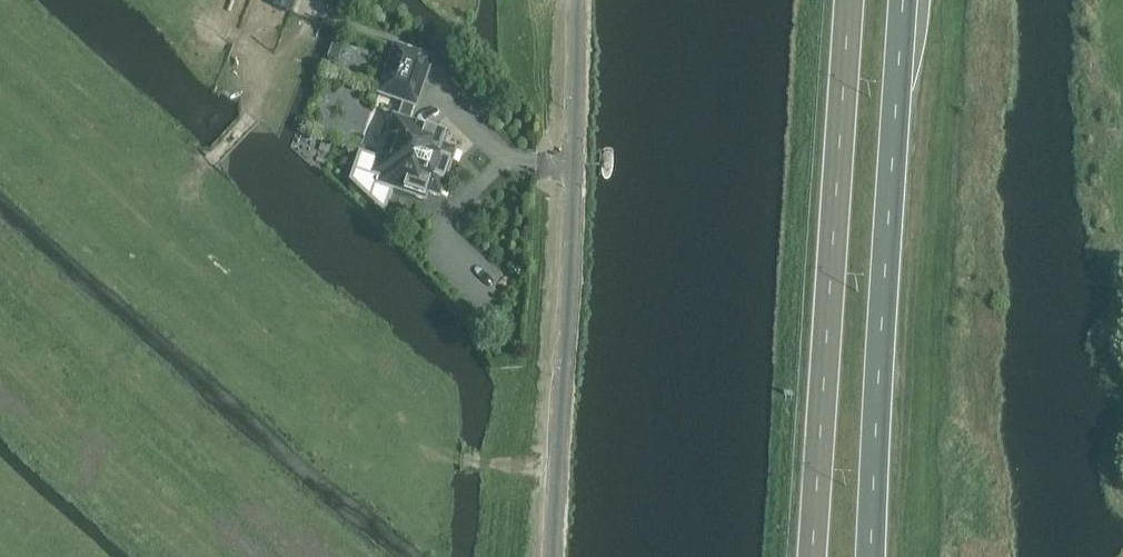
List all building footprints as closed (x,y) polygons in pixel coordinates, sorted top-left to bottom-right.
[(298,0),(264,0),(295,9),(298,0)] [(331,46),(326,60),(337,63),(342,49),(331,46)] [(394,118),(379,160),(388,163),(380,186),(424,201),(427,194),(439,198),(455,152),(432,144),(436,133),(409,124),(415,107),(432,59),(395,47),(379,94),(403,103),(398,120),(394,118)]
